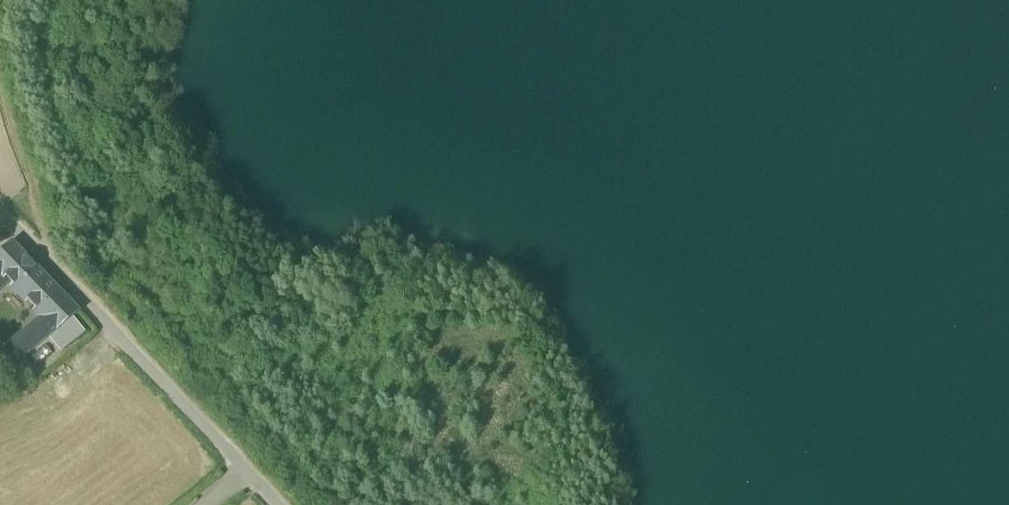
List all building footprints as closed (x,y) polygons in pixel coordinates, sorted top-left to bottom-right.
[(0,257),(0,283),(6,278),(39,311),(59,292),(14,246),(0,257)] [(74,319),(80,313),(59,292),(39,311),(46,319),(12,346),(23,359),(74,319)] [(74,319),(23,359),(35,372),(85,333),(74,319)]
